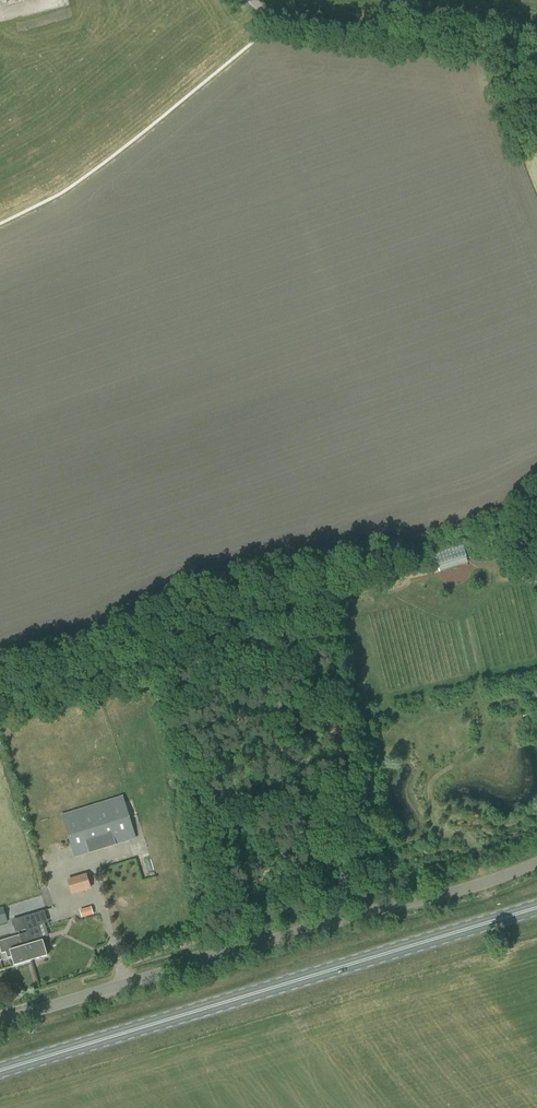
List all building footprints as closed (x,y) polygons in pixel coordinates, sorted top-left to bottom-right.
[(465,554),(463,545),(434,554),(437,563),(465,554)] [(75,858),(137,839),(123,795),(61,815),(75,858)] [(72,895),(91,889),(86,874),(67,880),(72,895)] [(82,918),(93,914),(91,907),(80,910),(82,918)] [(34,914),(23,917),(25,924),(26,930),(27,933),(39,929),(34,914)] [(25,924),(14,927),(16,933),(26,930),(25,924)] [(28,953),(31,961),(47,956),(39,929),(27,933),(20,935),(26,954),(28,953)] [(31,961),(28,953),(26,954),(20,935),(0,941),(0,949),(1,953),(6,952),(8,958),(11,957),(14,966),(31,961)]
